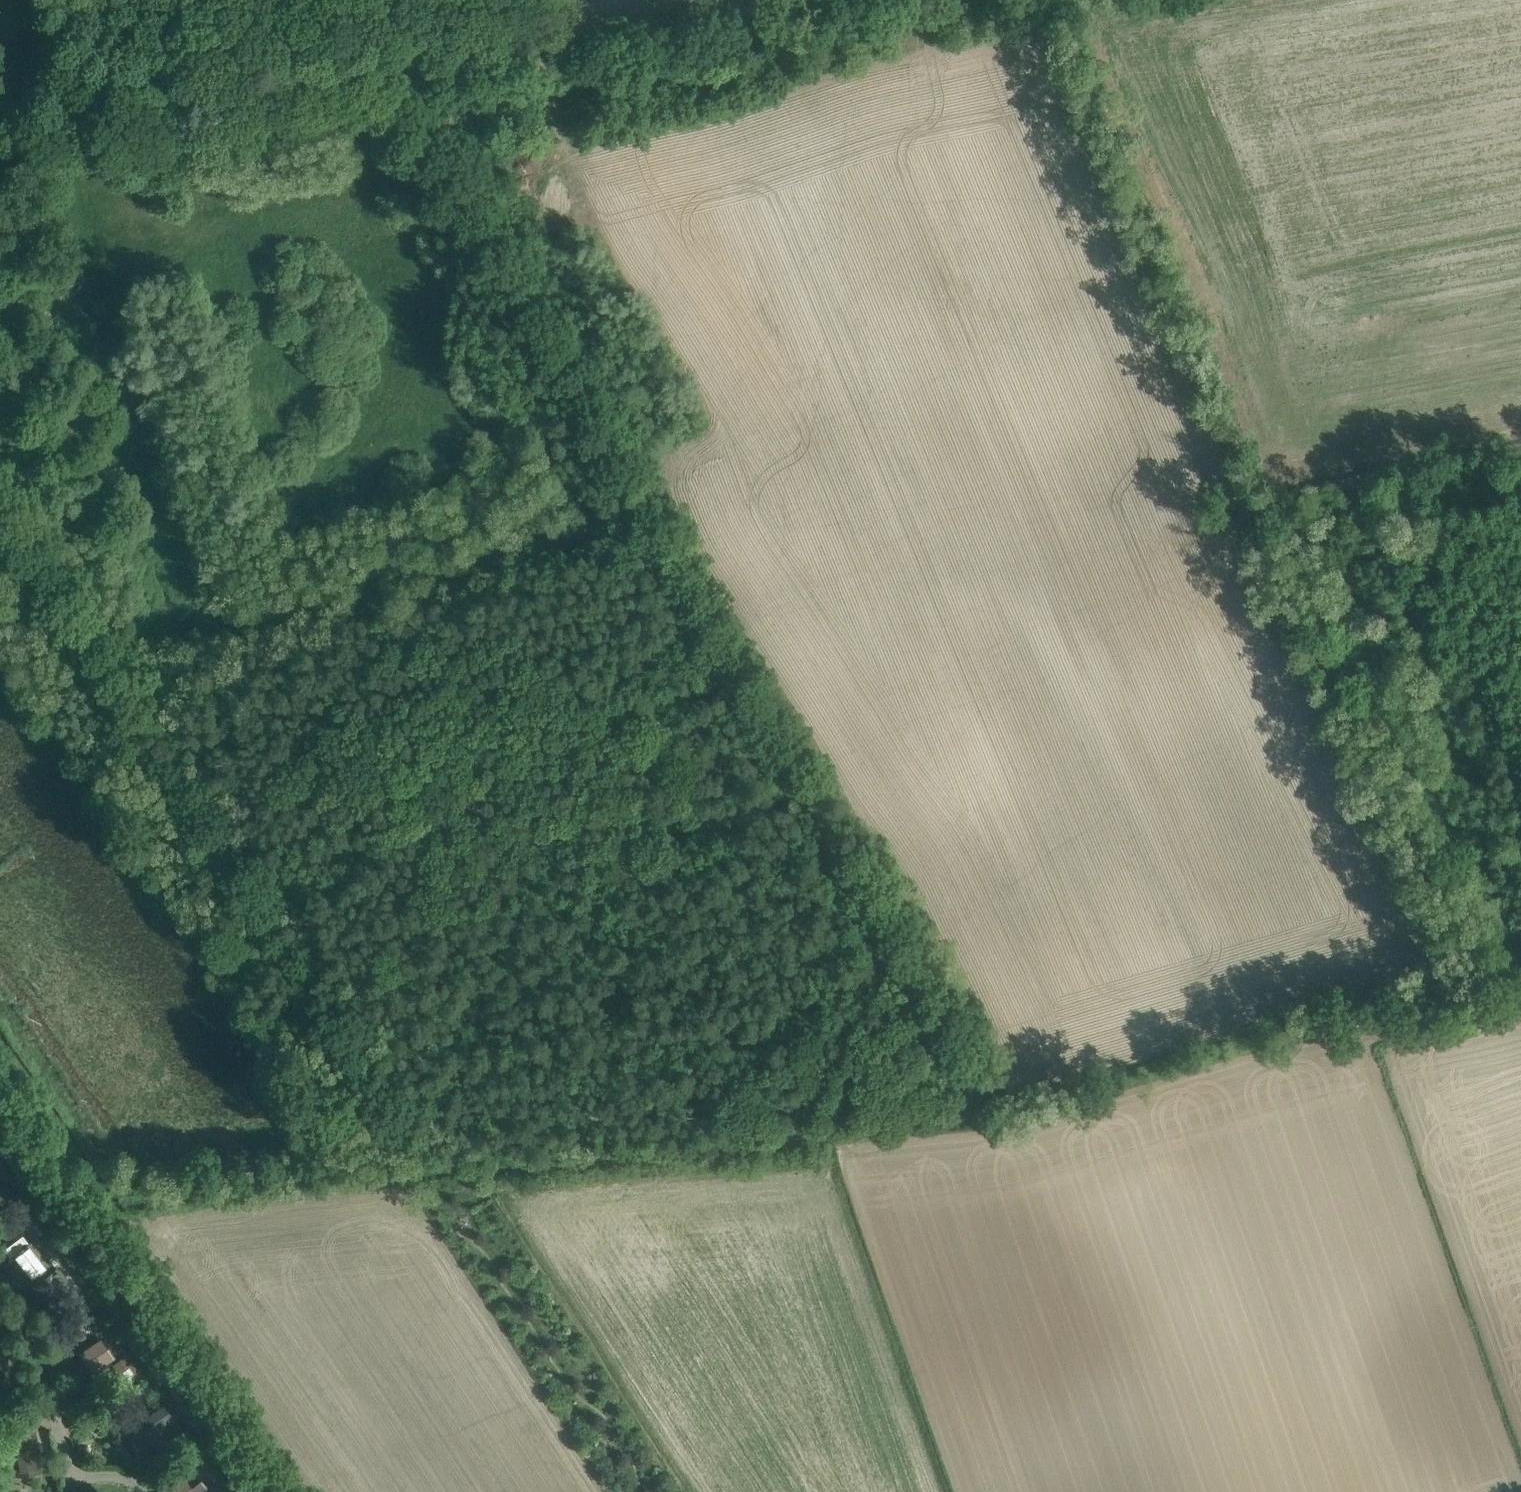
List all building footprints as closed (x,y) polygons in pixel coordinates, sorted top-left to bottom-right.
[(0,1183),(0,1203),(16,1192),(8,1178),(0,1183)] [(0,1218),(0,1225),(5,1234),(33,1218),(25,1204),(0,1218)] [(22,1235),(4,1250),(10,1258),(32,1286),(41,1298),(66,1280),(57,1268),(53,1271),(31,1242),(29,1244),(22,1235)] [(80,1349),(94,1369),(112,1357),(99,1337),(80,1349)] [(128,1386),(145,1373),(129,1351),(111,1364),(128,1386)] [(138,1383),(117,1398),(125,1409),(146,1394),(138,1383)] [(149,1408),(131,1421),(146,1440),(148,1438),(159,1453),(186,1434),(175,1419),(176,1418),(162,1399),(149,1408)] [(15,1471),(39,1467),(33,1433),(9,1437),(15,1471)] [(163,1491),(202,1491),(206,1489),(191,1470),(163,1491)]
